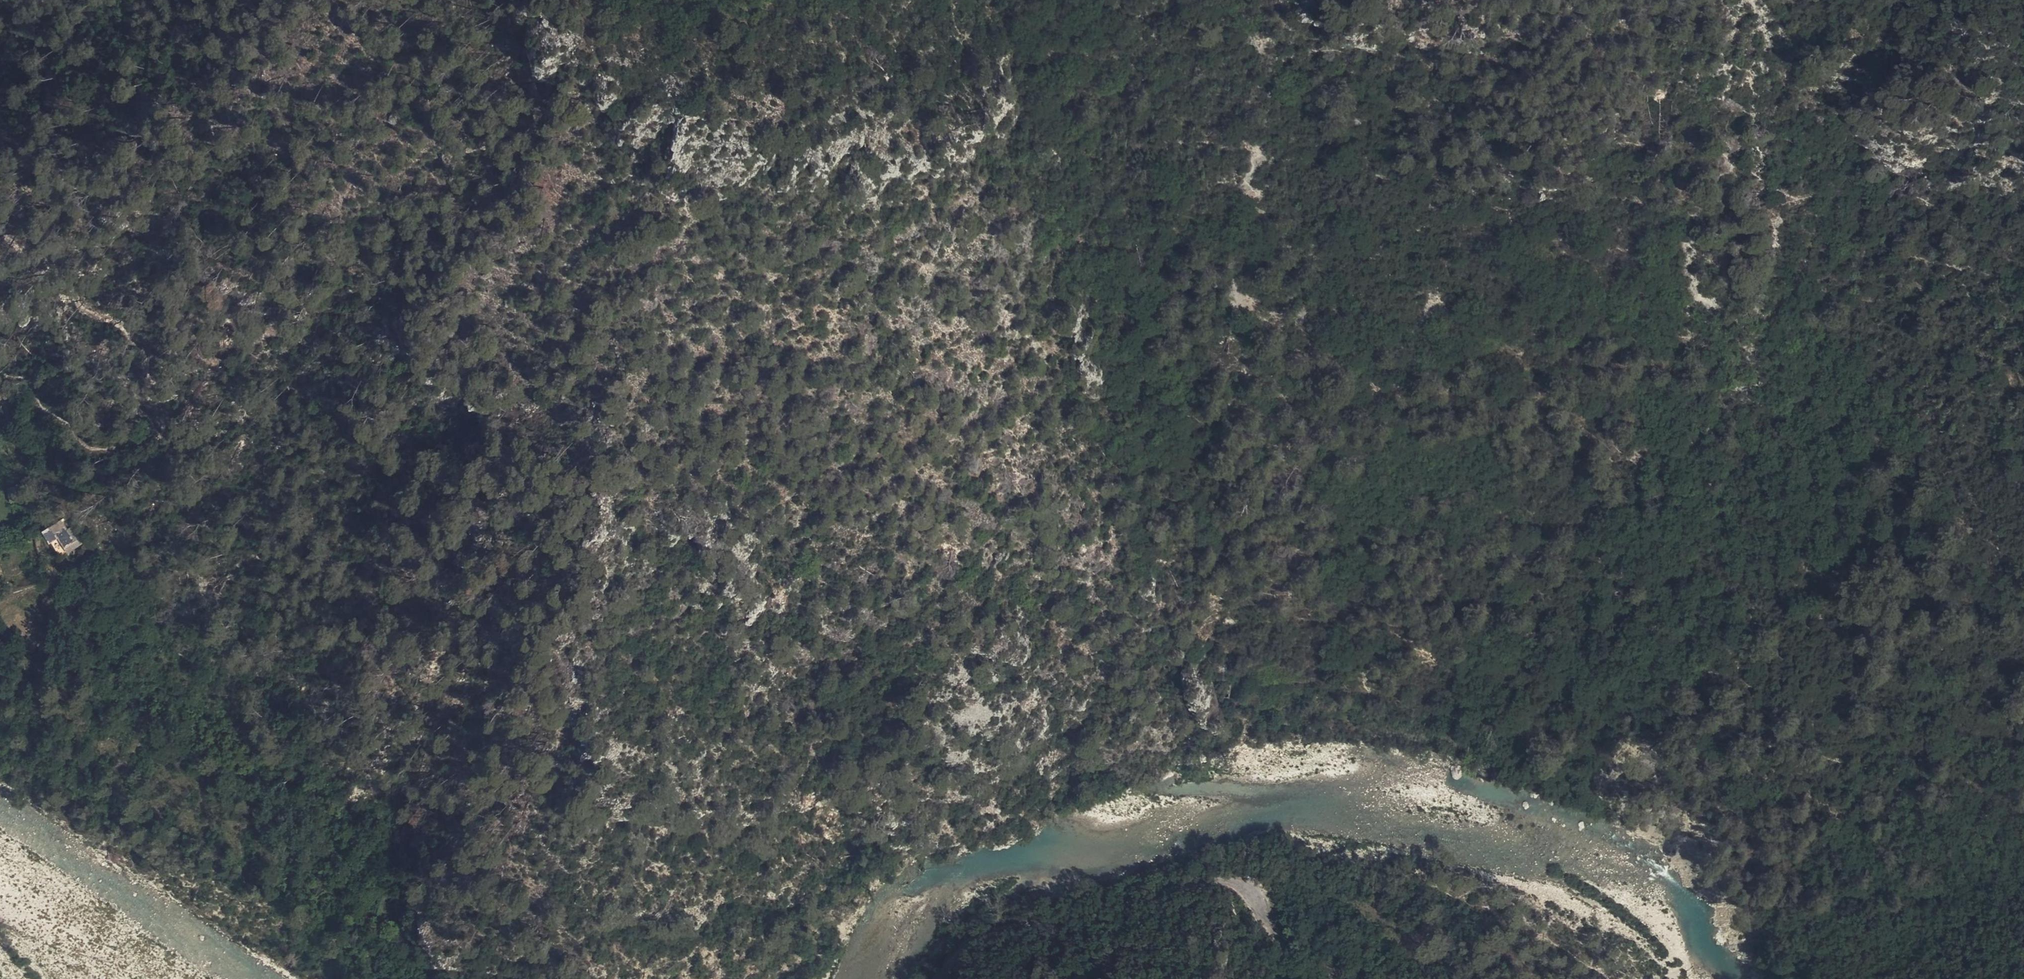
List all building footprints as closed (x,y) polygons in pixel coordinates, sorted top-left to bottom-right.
[(56,535),(65,531),(61,519),(49,524),(53,536),(56,535)] [(77,546),(70,529),(65,531),(56,535),(62,551),(77,546)] [(1357,546),(1356,554),(1365,556),(1366,554),(1372,554),(1372,548),(1357,546)] [(123,667),(112,659),(105,669),(116,677),(123,667)] [(1214,701),(1213,713),(1223,714),(1224,702),(1214,701)]
